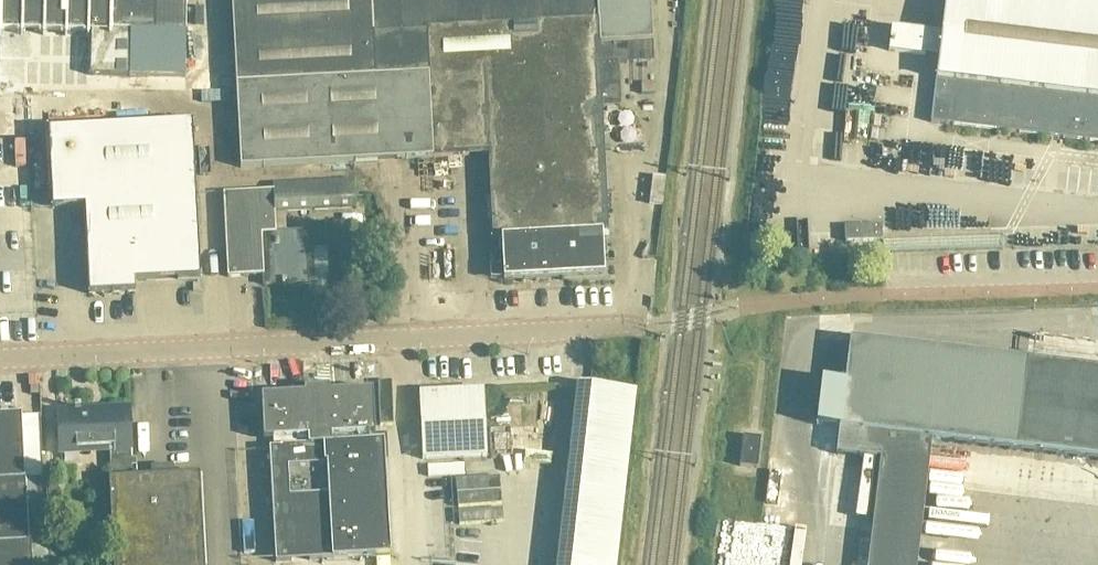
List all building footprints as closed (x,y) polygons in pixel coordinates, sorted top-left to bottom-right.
[(91,32),(91,37),(90,76),(109,76),(129,77),(185,78),(186,33),(186,0),(0,0),(0,31),(91,32)] [(237,96),(240,168),(489,156),(494,239),(502,238),(504,280),(603,275),(601,233),(607,233),(601,107),(618,106),(616,65),(652,63),(649,0),(232,0),(237,96)] [(931,123),(1097,142),(1097,0),(946,0),(931,123)] [(928,58),(931,34),(892,29),(889,53),(928,58)] [(196,174),(193,123),(48,130),(52,210),(85,208),(89,295),(135,293),(135,283),(201,279),(196,174)] [(273,191),(222,194),(227,278),(262,276),(263,286),(328,282),(326,249),(313,250),(312,249),(306,250),(305,231),(275,233),(274,214),(356,209),(354,182),(273,186),(273,191)] [(844,242),(882,241),(882,225),(844,226),(844,242)] [(849,339),(836,454),(879,459),(867,564),(907,564),(922,438),(1097,459),(1097,368),(849,339)] [(537,398),(538,423),(557,422),(555,382),(503,384),(504,400),(537,398)] [(279,449),(268,449),(275,564),(389,558),(383,443),(369,443),(369,436),(375,436),(372,391),(328,393),(328,389),(310,390),(303,391),(303,395),(262,397),(264,441),(279,440),(279,449)] [(422,459),(486,456),(482,390),(418,393),(422,459)] [(111,480),(133,479),(128,408),(57,413),(59,455),(109,452),(111,480)] [(33,482),(32,480),(42,480),(39,419),(21,420),(21,417),(0,418),(0,564),(28,564),(26,542),(36,542),(33,482)] [(757,469),(761,439),(743,437),(739,467),(757,469)] [(542,477),(547,449),(513,443),(508,471),(542,477)] [(200,476),(201,476),(201,475),(174,476),(173,467),(151,468),(151,478),(133,479),(111,480),(109,480),(113,564),(205,564),(200,476)] [(518,479),(517,503),(534,503),(535,479),(518,479)]
